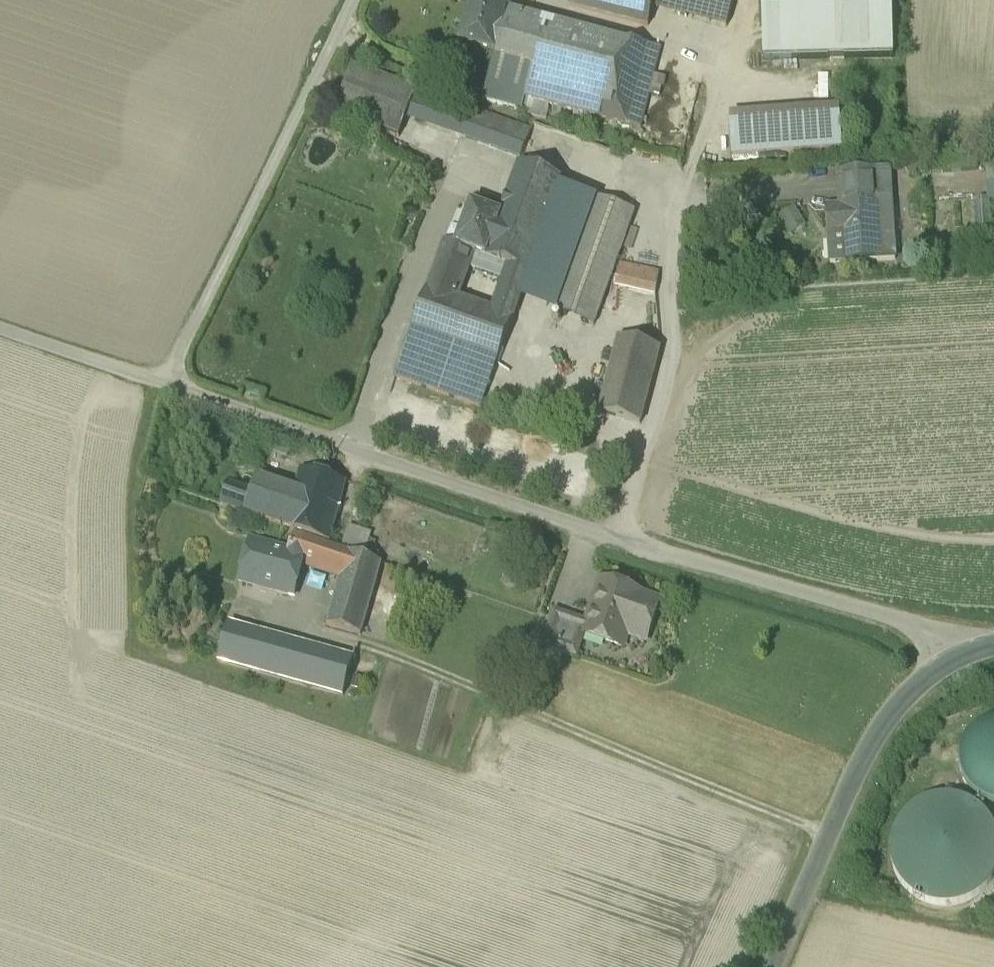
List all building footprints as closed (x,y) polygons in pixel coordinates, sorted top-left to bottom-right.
[(570,7),(648,28),(653,9),(656,0),(571,0),(570,7)] [(724,0),(656,0),(653,9),(727,28),(733,3),(724,0)] [(764,61),(893,58),(892,0),(763,0),(764,61)] [(522,16),(471,2),(459,48),(491,56),(510,62),(522,16)] [(619,43),(522,16),(510,62),(533,68),(525,100),(601,120),(619,43)] [(659,49),(619,42),(619,43),(601,120),(650,132),(660,93),(648,90),(656,58),(659,49)] [(510,62),(491,56),(481,101),(521,114),(525,100),(533,68),(510,62)] [(668,61),(656,58),(648,90),(660,93),(668,61)] [(379,77),(352,67),(335,113),(399,138),(407,116),(416,91),(393,82),(395,75),(382,70),(379,77)] [(473,111),(416,90),(416,91),(407,116),(464,137),(473,111)] [(839,109),(730,116),(733,158),(842,150),(839,109)] [(486,115),(473,111),(464,137),(477,141),(479,137),(486,115)] [(531,132),(486,115),(479,137),(523,153),(531,132)] [(563,181),(518,165),(500,216),(503,218),(487,260),(511,268),(495,313),(513,320),(563,181)] [(890,172),(861,174),(863,202),(875,201),(892,200),(890,172)] [(861,174),(843,176),(844,203),(863,202),(861,174)] [(973,229),(990,228),(988,198),(993,198),(993,188),(984,188),(985,198),(972,198),(973,229)] [(594,200),(567,274),(568,274),(554,313),(593,327),(634,213),(595,199),(595,200),(594,200)] [(863,202),(844,203),(844,205),(845,205),(846,212),(827,213),(830,266),(895,262),(892,200),(875,201),(863,202)] [(500,216),(471,206),(456,247),(456,248),(473,255),(487,260),(503,218),(500,216)] [(794,206),(776,215),(785,235),(804,226),(794,206)] [(456,247),(444,243),(438,259),(467,270),(473,255),(456,248),(456,247)] [(633,268),(620,265),(616,288),(628,290),(633,268)] [(660,274),(633,268),(628,290),(656,296),(660,274)] [(462,285),(433,274),(428,289),(457,299),(462,285)] [(457,299),(428,289),(411,333),(497,364),(513,320),(495,313),(457,299)] [(497,364),(411,333),(395,378),(481,409),(497,364)] [(660,351),(618,340),(617,340),(618,341),(599,414),(598,414),(598,415),(640,426),(660,351)] [(345,482),(301,471),(294,491),(294,493),(294,495),(295,495),(292,505),(313,511),(314,504),(338,510),(345,482)] [(313,511),(292,505),(295,495),(294,495),(294,493),(294,491),(257,479),(252,492),(229,484),(221,506),(283,527),(283,528),(344,548),(350,529),(334,524),(338,510),(314,504),(313,511)] [(362,532),(350,529),(344,548),(357,552),(362,532)] [(381,564),(295,535),(289,553),(289,554),(303,558),(301,565),(302,565),(340,577),(327,627),(361,636),(381,564)] [(289,553),(251,543),(240,583),(293,598),(302,565),(301,565),(303,558),(289,554),(289,553)] [(602,582),(594,605),(602,601),(608,584),(602,582)] [(641,596),(608,584),(602,601),(594,605),(587,624),(571,618),(562,643),(559,652),(577,659),(584,636),(623,649),(627,636),(646,643),(660,603),(641,597),(641,596)] [(555,613),(546,637),(562,643),(571,618),(555,613)] [(301,647),(229,627),(219,662),(291,683),(301,647)] [(562,643),(546,637),(543,647),(559,652),(562,643)] [(353,662),(301,647),(291,683),(343,697),(353,662)] [(964,758),(964,772),(969,785),(979,795),(991,802),(993,803),(993,724),(988,725),(976,733),(968,744),(964,758)] [(900,826),(894,841),(892,858),(896,876),(907,892),(922,903),(940,908),(958,907),(975,900),(989,887),(993,877),(993,832),(987,821),(975,810),(959,803),(943,801),(926,805),(911,813),(900,826)]
